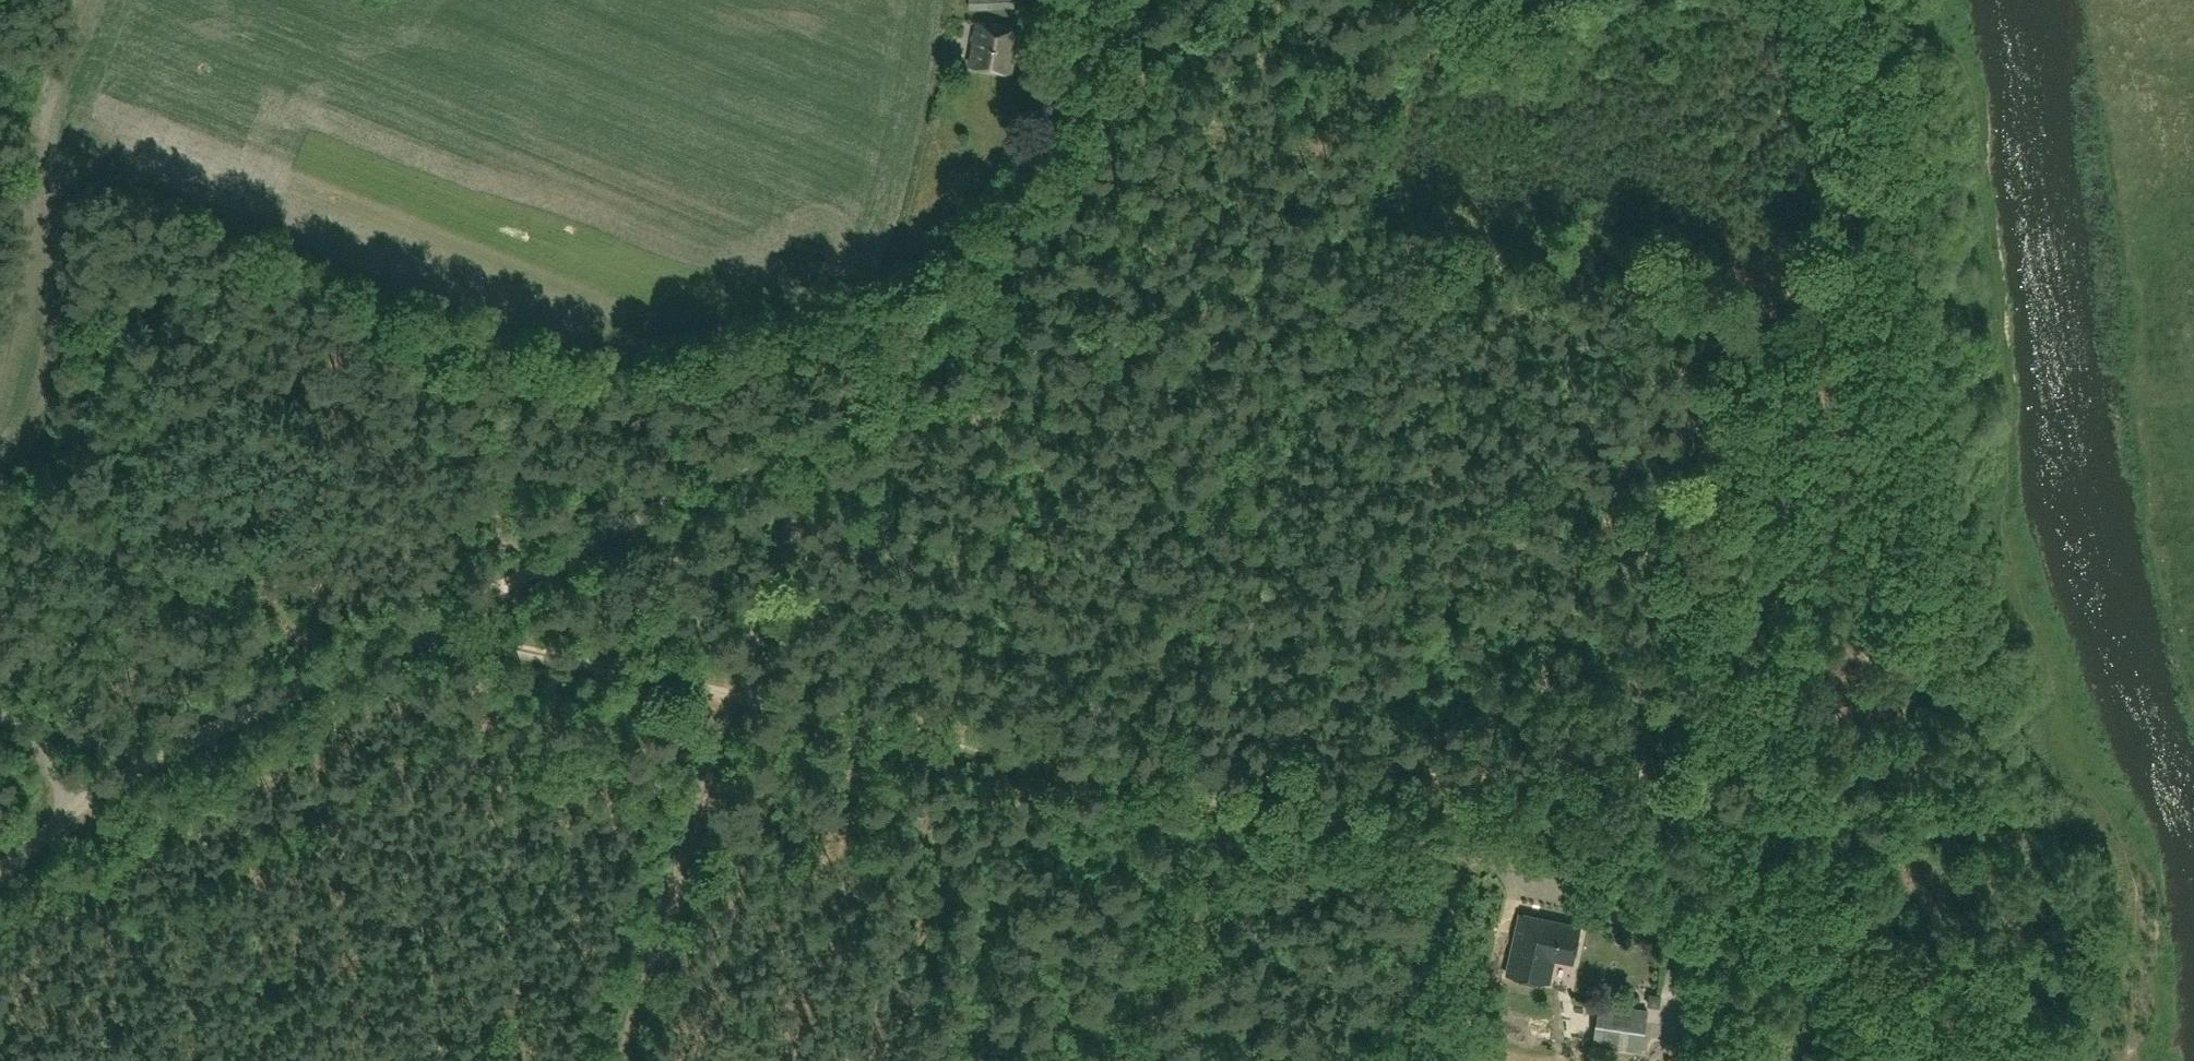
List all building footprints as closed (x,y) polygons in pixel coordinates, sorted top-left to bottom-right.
[(971,11),(1015,8),(1015,0),(970,0),(971,11)] [(1013,74),(1020,31),(977,24),(970,67),(1013,74)] [(1509,976),(1550,984),(1555,960),(1574,964),(1581,928),(1521,916),(1509,976)] [(1593,1046),(1643,1053),(1647,1026),(1649,1010),(1599,1003),(1593,1046)]
